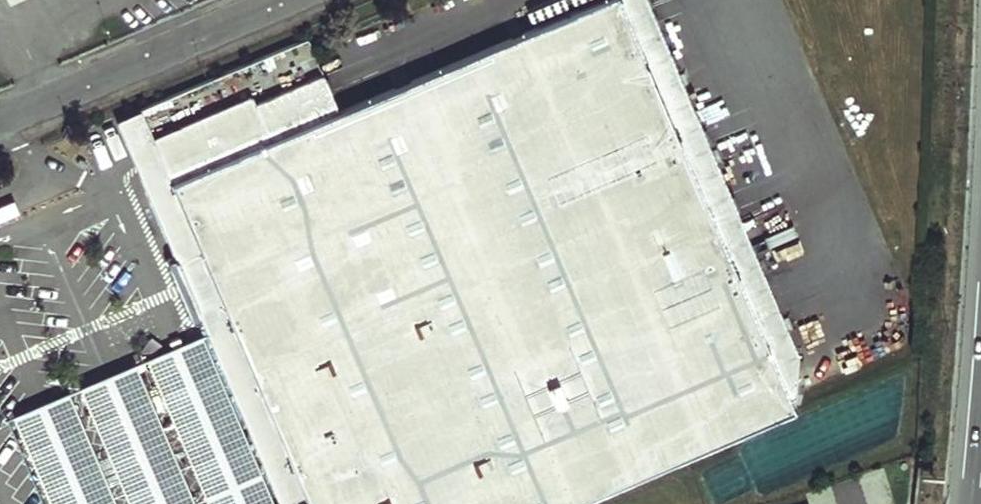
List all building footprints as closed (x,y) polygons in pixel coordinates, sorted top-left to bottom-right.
[(716,225),(739,215),(647,0),(593,0),(338,109),(323,72),(265,96),(282,134),(171,180),(201,251),(195,254),(189,272),(197,292),(216,298),(221,296),(309,503),(573,503),(795,409),(791,397),(798,394),(800,355),(793,340),(781,346),(771,322),(760,327),(716,225)] [(46,503),(309,503),(221,296),(216,298),(197,292),(189,272),(195,254),(201,251),(171,180),(158,148),(153,135),(141,107),(117,117),(189,286),(208,331),(8,416),(46,503)] [(153,135),(158,148),(181,139),(176,125),(153,135)] [(781,346),(793,340),(739,215),(716,225),(760,327),(771,322),(781,346)]
